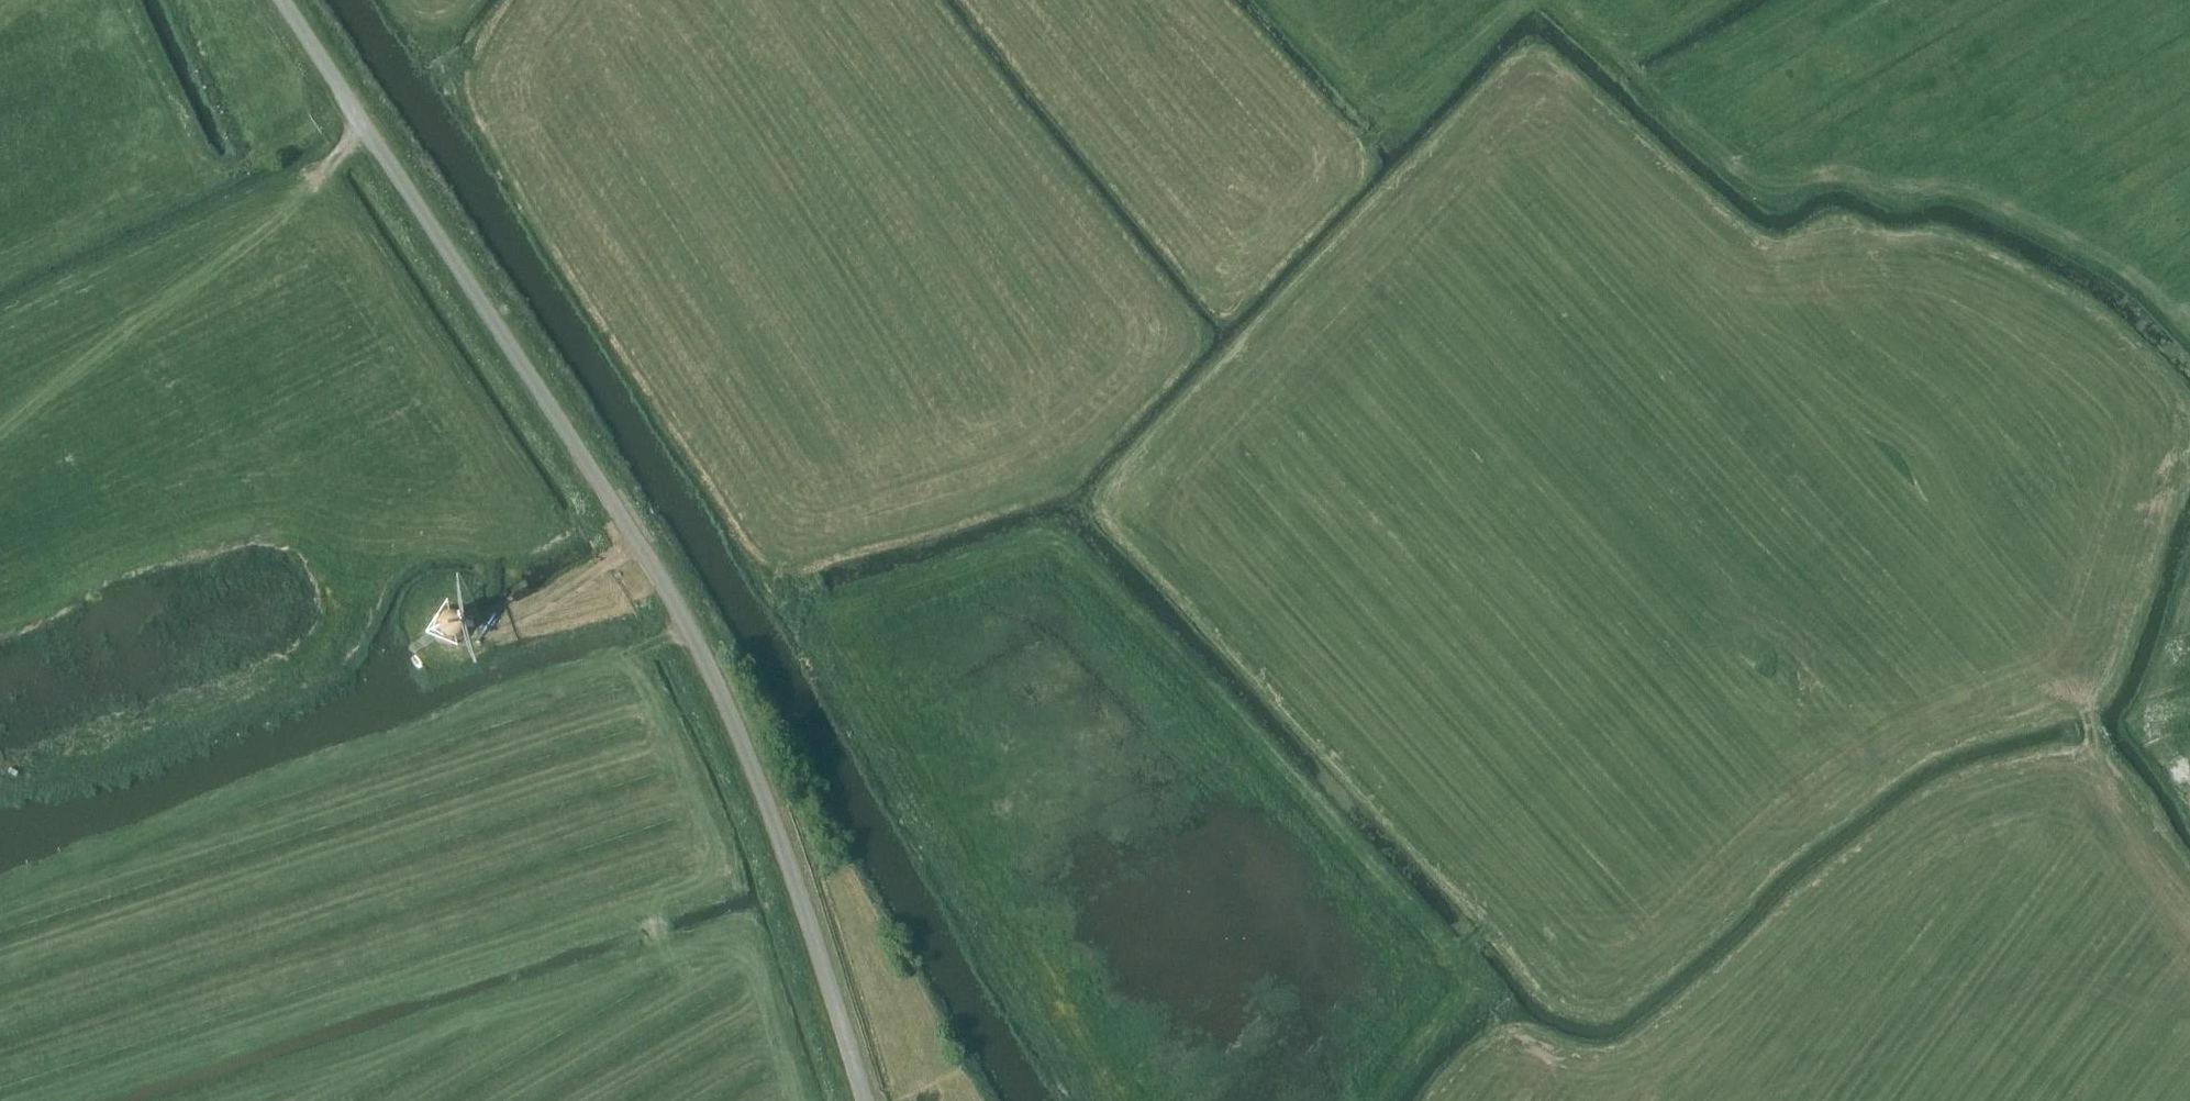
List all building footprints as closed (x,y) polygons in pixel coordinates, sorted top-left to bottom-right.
[(459,641),(462,626),(457,617),(442,613),(432,618),(428,633),(435,644),(449,647),(459,641)]
